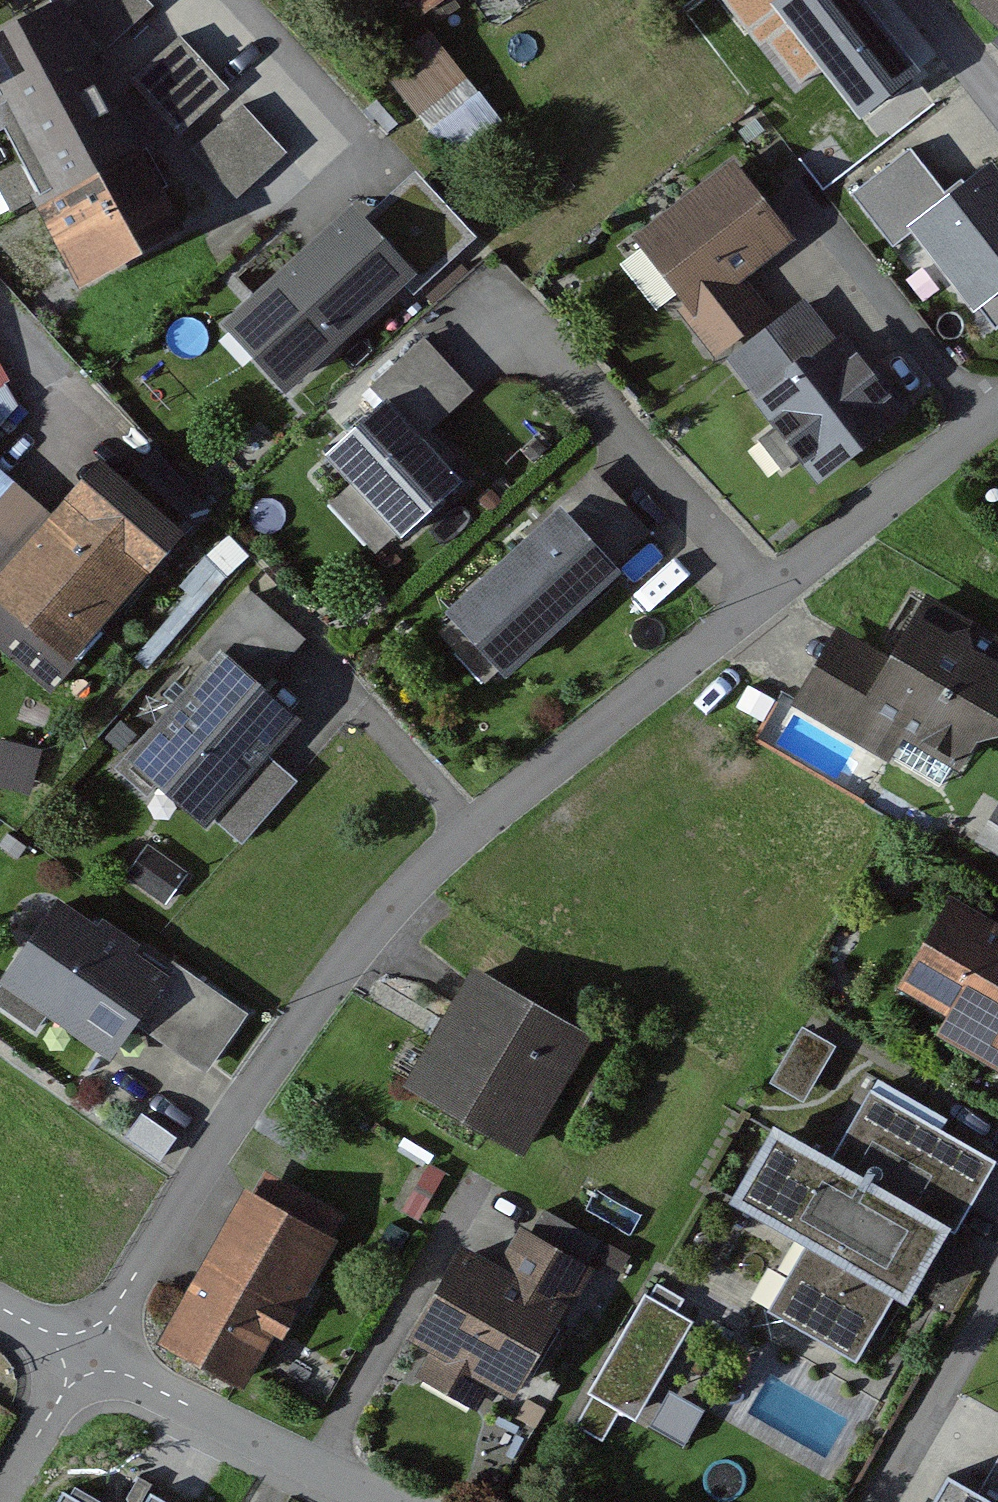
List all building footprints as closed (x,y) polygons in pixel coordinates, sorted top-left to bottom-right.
[(66,0),(57,0),(0,31),(0,123),(89,285),(192,229),(66,0)] [(145,0),(87,0),(98,22),(145,0)] [(442,17),(466,0),(430,0),(442,17)] [(978,16),(997,35),(997,0),(993,0),(978,16)] [(241,175),(292,132),(188,10),(137,54),(241,175)] [(512,111),(443,35),(392,82),(461,157),(512,111)] [(917,225),(984,312),(997,301),(997,163),(917,225)] [(811,240),(744,165),(645,254),(859,493),(935,424),(824,301),(800,323),(764,283),(811,240)] [(422,275),(358,204),(228,321),(292,392),(422,275)] [(481,391),(431,334),(377,381),(391,398),(330,450),(359,484),(340,501),(386,554),(472,480),(432,434),(481,391)] [(30,396),(0,348),(0,415),(30,396)] [(151,465),(111,510),(92,492),(0,593),(0,616),(72,681),(216,525),(151,465)] [(631,575),(567,504),(451,609),(515,680),(631,575)] [(941,595),(903,659),(852,628),(804,708),(896,764),(912,737),(962,767),(997,709),(997,630),(941,595)] [(309,724),(231,657),(134,770),(212,836),(309,724)] [(180,974),(74,902),(9,999),(116,1070),(180,974)] [(966,904),(916,985),(946,1003),(937,1018),(997,1056),(997,924),(966,904)] [(604,1050),(487,976),(420,1082),(536,1157),(604,1050)] [(886,1089),(842,1160),(791,1128),(744,1204),(813,1247),(779,1302),(876,1361),(997,1163),(997,1157),(886,1089)] [(340,1244),(252,1197),(184,1323),(272,1371),(340,1244)] [(517,1272),(476,1249),(415,1356),(513,1411),(595,1265),(538,1233),(517,1272)] [(702,1318),(657,1292),(592,1390),(647,1414),(702,1318)] [(89,1449),(60,1501),(155,1501),(162,1488),(89,1449)] [(986,1489),(997,1496),(997,1468),(986,1489)] [(986,1489),(953,1470),(935,1501),(997,1501),(997,1496),(986,1489)]
